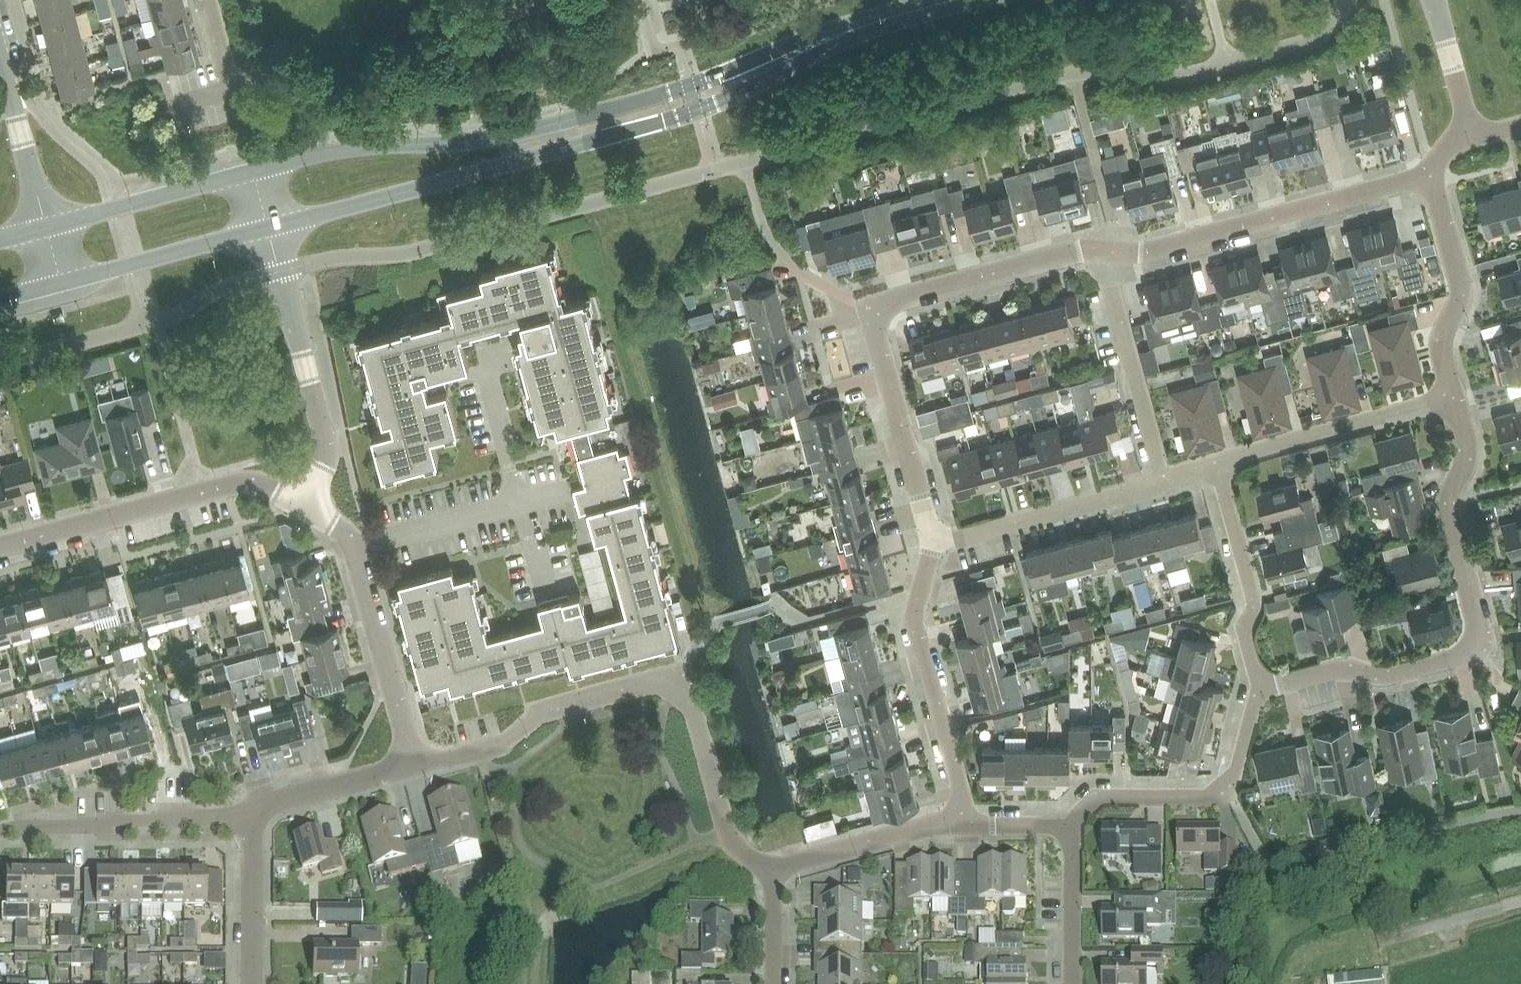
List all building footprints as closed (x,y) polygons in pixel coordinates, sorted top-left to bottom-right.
[(75,12),(72,0),(37,0),(42,21),(75,12)] [(117,14),(128,11),(125,0),(120,0),(114,2),(117,14)] [(186,8),(184,0),(149,0),(153,17),(186,8)] [(100,18),(111,15),(107,3),(96,6),(100,18)] [(150,43),(192,31),(186,8),(153,17),(158,31),(147,34),(150,43)] [(49,45),(81,36),(75,12),(42,21),(49,45)] [(167,66),(199,57),(192,31),(150,43),(153,53),(163,50),(167,66)] [(127,50),(138,46),(134,35),(123,38),(127,50)] [(55,69),(88,61),(81,36),(49,45),(55,69)] [(110,55),(121,52),(117,39),(106,42),(110,55)] [(130,62),(141,59),(138,46),(127,50),(130,62)] [(113,67),(124,64),(121,52),(110,55),(113,67)] [(62,94),(95,85),(88,61),(55,69),(62,94)] [(1365,104),(1376,142),(1398,136),(1390,107),(1400,104),(1394,81),(1374,87),(1378,101),(1365,104)] [(1376,142),(1365,104),(1352,108),(1348,94),(1339,96),(1336,86),(1320,91),(1323,101),(1329,124),(1345,119),(1353,148),(1376,142)] [(1299,107),(1286,111),(1290,125),(1300,163),(1323,156),(1315,128),(1329,124),(1323,101),(1320,91),(1296,97),(1299,107)] [(1300,163),(1290,125),(1277,128),(1272,112),(1248,118),(1251,128),(1255,144),(1270,140),(1278,169),(1300,163)] [(1258,152),(1255,144),(1251,128),(1237,132),(1236,128),(1213,134),(1218,152),(1229,190),(1251,184),(1243,155),(1258,152)] [(1145,172),(1155,210),(1178,204),(1170,175),(1180,172),(1171,137),(1151,142),(1158,168),(1145,172)] [(1229,190),(1218,152),(1205,155),(1201,141),(1178,148),(1184,171),(1199,167),(1206,196),(1229,190)] [(1155,210),(1145,172),(1132,175),(1125,152),(1101,158),(1114,203),(1128,199),(1133,216),(1155,210)] [(1081,182),(1094,178),(1088,154),(1053,163),(1066,214),(1088,208),(1081,182)] [(1045,220),(1066,214),(1053,163),(1018,173),(1024,197),(1038,193),(1045,220)] [(1011,201),(1024,197),(1018,173),(1004,176),(1009,193),(988,199),(997,233),(1018,227),(1011,201)] [(953,209),(948,191),(946,184),(932,188),(933,191),(912,196),(916,211),(925,245),(946,239),(939,213),(953,209)] [(1479,202),(1488,235),(1520,227),(1520,189),(1520,187),(1500,193),(1501,197),(1479,202)] [(997,233),(988,199),(967,205),(962,188),(948,191),(953,209),(955,216),(968,213),(975,239),(997,233)] [(916,211),(915,211),(911,196),(891,202),(890,200),(877,204),(883,228),(897,224),(904,251),(925,245),(916,211)] [(870,232),(883,228),(877,204),(863,207),(863,210),(842,215),(855,264),(877,258),(870,232)] [(834,269),(855,264),(842,215),(821,221),(821,219),(807,223),(813,247),(827,243),(834,269)] [(1422,284),(1418,272),(1421,272),(1415,248),(1403,251),(1395,220),(1372,226),(1383,264),(1396,260),(1400,277),(1403,277),(1406,288),(1422,284)] [(1373,266),(1383,264),(1372,226),(1350,232),(1359,263),(1347,267),(1354,294),(1356,301),(1381,295),(1373,266)] [(1354,294),(1347,267),(1336,270),(1327,238),(1305,244),(1315,282),(1328,279),(1334,299),(1354,294)] [(1302,286),(1315,282),(1305,244),(1282,250),(1291,282),(1279,285),(1288,318),(1309,312),(1302,286)] [(614,405),(585,298),(563,303),(549,251),(498,265),(498,268),(481,273),(484,283),(437,296),(443,317),(362,339),(384,420),(392,418),(394,427),(373,433),(384,474),(439,459),(433,436),(459,429),(448,388),(443,390),(439,377),(438,373),(469,365),(461,333),(511,319),(516,336),(525,369),(540,425),(556,421),(558,431),(569,428),(585,486),(573,490),(580,514),(588,511),(596,541),(606,539),(626,613),(588,623),(580,594),(559,600),(539,605),(544,623),(488,638),(471,575),(455,579),(453,569),(399,583),(402,593),(397,595),(422,688),(449,681),(452,692),(568,660),(571,672),(678,643),(639,496),(632,498),(626,477),(633,475),(627,453),(620,454),(618,447),(594,454),(586,423),(612,416),(609,406),(614,405)] [(1288,318),(1279,285),(1268,288),(1259,257),(1237,263),(1247,301),(1260,297),(1268,324),(1288,318)] [(1234,305),(1247,301),(1237,263),(1215,269),(1223,300),(1212,303),(1218,327),(1239,321),(1234,305)] [(770,286),(767,274),(765,269),(727,279),(732,297),(742,294),(748,315),(782,305),(776,284),(770,286)] [(1499,276),(1506,303),(1520,299),(1520,270),(1499,276)] [(1192,275),(1169,281),(1182,329),(1196,325),(1197,332),(1218,327),(1212,303),(1200,306),(1192,275)] [(1156,319),(1144,322),(1150,345),(1171,339),(1169,332),(1182,329),(1169,281),(1147,287),(1156,319)] [(1053,343),(1076,337),(1072,323),(1084,319),(1077,294),(1042,304),(1053,343)] [(1143,301),(1129,301),(1130,319),(1144,319),(1143,301)] [(1031,349),(1053,343),(1042,304),(1020,310),(1031,349)] [(782,305),(748,315),(754,335),(749,337),(752,349),(791,338),(782,305)] [(1407,330),(1419,326),(1414,307),(1388,314),(1391,326),(1373,331),(1388,387),(1420,378),(1407,330)] [(1009,355),(1031,349),(1020,310),(998,316),(1009,355)] [(987,361),(1009,355),(998,316),(976,322),(987,361)] [(1520,355),(1520,319),(1515,321),(1518,332),(1491,340),(1497,361),(1520,355)] [(964,367),(987,361),(976,322),(954,328),(964,367)] [(942,373),(964,367),(954,328),(932,334),(942,373)] [(920,379),(942,373),(932,334),(910,340),(920,379)] [(791,338),(752,349),(756,361),(760,360),(766,380),(800,371),(791,338)] [(1350,375),(1362,372),(1354,341),(1341,345),(1342,349),(1311,358),(1325,413),(1358,405),(1350,375)] [(1281,394),(1293,391),(1282,352),(1264,357),(1267,369),(1241,377),(1256,432),(1289,424),(1281,394)] [(1497,361),(1502,383),(1520,377),(1520,355),(1497,361)] [(695,365),(697,377),(721,374),(720,362),(695,365)] [(770,414),(794,408),(802,406),(799,394),(806,392),(800,371),(766,380),(771,401),(767,402),(770,414)] [(1041,385),(1049,383),(1046,371),(1038,374),(1041,385)] [(1033,388),(1041,385),(1038,374),(1029,376),(1033,388)] [(1214,412),(1226,409),(1218,378),(1204,382),(1206,386),(1174,394),(1189,450),(1222,441),(1214,412)] [(1115,411),(1094,417),(1092,409),(1095,403),(1088,379),(1071,384),(1074,396),(1081,420),(1091,459),(1114,453),(1110,439),(1122,436),(1115,411)] [(997,397),(1005,395),(1017,392),(1014,380),(994,386),(997,397)] [(1061,400),(1074,396),(1071,384),(1049,390),(1052,401),(1060,399),(1061,400)] [(975,404),(997,397),(994,386),(972,392),(975,404)] [(139,421),(155,417),(147,389),(131,393),(135,408),(106,416),(118,463),(148,455),(139,421)] [(1030,407),(1052,401),(1049,390),(1027,396),(1030,407)] [(1008,413),(1030,407),(1027,396),(1005,402),(1008,413)] [(802,441),(849,428),(843,407),(836,409),(833,397),(802,406),(794,408),(802,441)] [(1515,400),(1518,412),(1496,418),(1505,450),(1520,445),(1520,398),(1515,400)] [(968,399),(960,401),(963,413),(971,411),(968,399)] [(938,420),(963,413),(960,401),(935,408),(938,420)] [(987,419),(1008,413),(1005,402),(983,407),(987,419)] [(963,413),(966,425),(975,423),(971,411),(963,413)] [(941,432),(966,425),(963,413),(938,420),(941,432)] [(45,483),(104,467),(91,417),(57,427),(61,442),(36,449),(45,483)] [(1069,465),(1091,459),(1081,420),(1059,426),(1069,465)] [(1047,471),(1069,465),(1059,426),(1037,432),(1047,471)] [(849,428),(802,441),(808,462),(811,461),(814,473),(819,472),(851,463),(848,451),(854,450),(849,428)] [(1025,477),(1047,471),(1037,432),(1015,438),(1025,477)] [(1366,491),(1369,490),(1397,482),(1394,470),(1415,464),(1407,435),(1378,443),(1386,471),(1362,478),(1366,491)] [(1003,483),(1025,477),(1015,438),(993,444),(1003,483)] [(971,450),(961,452),(959,443),(937,449),(940,458),(948,456),(959,495),(981,489),(971,450)] [(981,489),(1003,483),(993,444),(971,450),(981,489)] [(34,485),(27,458),(1,465),(3,472),(0,473),(0,507),(24,501),(21,489),(34,485)] [(832,503),(866,494),(861,472),(854,474),(851,463),(819,472),(822,484),(827,482),(832,503)] [(1397,482),(1369,490),(1370,494),(1368,494),(1373,510),(1389,506),(1395,527),(1424,518),(1416,489),(1400,493),(1397,482)] [(1284,530),(1318,521),(1312,497),(1300,500),(1296,484),(1257,494),(1264,520),(1280,515),(1284,530)] [(837,537),(869,528),(866,517),(872,515),(866,494),(832,503),(838,524),(834,525),(837,537)] [(1218,547),(1211,524),(1201,527),(1197,514),(1175,519),(1185,557),(1193,555),(1191,550),(1205,546),(1206,551),(1218,547)] [(1187,562),(1185,557),(1175,519),(1154,525),(1163,558),(1177,554),(1179,565),(1187,562)] [(1284,530),(1274,533),(1279,551),(1263,555),(1270,581),(1309,571),(1302,546),(1323,540),(1318,521),(1284,530)] [(1504,526),(1512,556),(1520,554),(1520,522),(1504,526)] [(1150,562),(1163,558),(1154,525),(1133,531),(1144,568),(1151,566),(1150,562)] [(850,569),(884,560),(878,538),(872,540),(869,528),(837,537),(840,549),(845,548),(850,569)] [(1112,536),(1113,536),(1111,530),(1090,536),(1100,573),(1107,571),(1106,567),(1119,563),(1120,563),(1112,536)] [(1136,570),(1144,568),(1133,531),(1113,536),(1112,536),(1120,563),(1119,563),(1121,570),(1135,566),(1136,570)] [(1093,575),(1100,573),(1090,536),(1069,541),(1078,574),(1091,570),(1093,575)] [(1064,578),(1078,574),(1069,541),(1048,547),(1061,594),(1068,592),(1064,578)] [(1409,588),(1441,580),(1432,549),(1411,555),(1407,542),(1383,549),(1388,570),(1403,567),(1409,588)] [(1053,596),(1061,594),(1048,547),(1027,553),(1028,559),(1021,561),(1027,583),(1034,581),(1036,585),(1050,582),(1053,596)] [(217,560),(227,597),(248,591),(238,554),(217,560)] [(280,596),(325,584),(319,562),(298,568),(295,556),(272,562),(275,574),(283,572),(285,582),(280,584),(278,587),(280,596)] [(206,603),(227,597),(217,560),(196,566),(206,603)] [(855,603),(887,594),(884,583),(890,581),(884,560),(850,569),(856,589),(852,591),(855,603)] [(185,608),(206,603),(196,566),(175,571),(185,608)] [(1513,568),(1514,582),(1520,582),(1520,597),(1520,567),(1513,568)] [(93,612),(114,606),(118,622),(133,617),(126,590),(111,595),(104,569),(82,575),(93,612)] [(164,614),(185,608),(175,571),(154,577),(164,614)] [(966,617),(1003,607),(1001,599),(996,601),(993,587),(997,586),(994,574),(971,580),(974,591),(960,595),(966,617)] [(72,618),(93,612),(82,575),(62,581),(72,618)] [(143,620),(164,614),(154,577),(132,583),(143,620)] [(51,623),(72,618),(62,581),(41,586),(51,623)] [(323,619),(320,608),(330,605),(325,584),(280,596),(282,603),(286,605),(291,603),(294,615),(287,617),(290,628),(323,619)] [(1309,627),(1299,630),(1296,634),(1299,645),(1303,648),(1314,645),(1314,647),(1344,640),(1337,614),(1355,609),(1348,584),(1318,592),(1321,604),(1304,609),(1309,627)] [(30,629),(51,623),(41,586),(20,592),(30,629)] [(30,629),(20,592),(0,597),(0,601),(9,635),(30,629)] [(1184,611),(1207,605),(1204,593),(1181,600),(1184,611)] [(1418,639),(1454,629),(1447,601),(1432,605),(1429,593),(1389,604),(1394,622),(1412,617),(1418,639)] [(9,635),(0,601),(0,637),(9,635)] [(1157,619),(1166,616),(1164,606),(1155,608),(1157,619)] [(995,632),(1004,629),(1001,615),(1005,614),(1003,607),(966,617),(971,637),(972,638),(995,631),(995,632)] [(1149,621),(1157,619),(1155,608),(1146,611),(1149,621)] [(1022,625),(1032,622),(1029,613),(1019,616),(1022,625)] [(841,655),(875,646),(869,624),(862,626),(859,614),(827,623),(831,635),(835,634),(841,655)] [(1116,630),(1124,628),(1122,617),(1113,620),(1116,630)] [(337,628),(326,631),(323,619),(290,628),(293,640),(300,638),(306,659),(342,650),(337,628)] [(1107,632),(1116,630),(1113,620),(1104,622),(1107,632)] [(1024,634),(1034,631),(1032,622),(1022,625),(1024,634)] [(1177,657),(1214,668),(1217,660),(1212,659),(1216,645),(1197,640),(1200,628),(1177,622),(1174,634),(1183,637),(1177,657)] [(1074,641),(1083,639),(1095,636),(1093,626),(1071,631),(1074,641)] [(992,640),(997,639),(1006,636),(1004,629),(995,632),(995,631),(972,638),(971,637),(958,641),(963,662),(996,654),(992,640)] [(1071,631),(1062,634),(1061,630),(1041,636),(1045,649),(1074,641),(1071,631)] [(252,638),(239,642),(241,651),(254,647),(252,638)] [(228,654),(241,651),(239,642),(226,645),(228,654)] [(200,662),(197,653),(195,644),(182,647),(187,665),(200,662)] [(114,662),(123,659),(119,646),(111,649),(114,662)] [(845,689),(884,678),(875,646),(841,655),(846,676),(842,677),(845,689)] [(200,662),(212,658),(210,650),(197,653),(200,662)] [(341,686),(338,674),(348,671),(342,650),(306,659),(312,681),(304,683),(307,695),(341,686)] [(85,666),(98,663),(95,654),(83,658),(85,666)] [(969,683),(1006,673),(1004,665),(1000,667),(996,654),(963,662),(969,683)] [(1043,663),(1041,655),(1040,654),(1030,657),(1033,666),(1043,663)] [(1214,668),(1177,657),(1165,654),(1159,675),(1171,679),(1185,683),(1186,682),(1204,687),(1208,674),(1212,675),(1214,668)] [(72,670),(85,666),(83,658),(70,661),(72,670)] [(118,674),(127,672),(135,670),(132,658),(123,660),(123,659),(114,662),(118,674)] [(1130,667),(1127,658),(1117,661),(1120,670),(1130,667)] [(166,671),(179,668),(176,659),(164,662),(166,671)] [(43,678),(56,674),(54,666),(41,669),(43,678)] [(1130,667),(1120,670),(1126,693),(1136,690),(1134,681),(1132,675),(1135,668),(1130,667)] [(30,681),(43,678),(41,669),(28,673),(30,681)] [(87,672),(89,681),(102,677),(99,669),(87,672)] [(76,684),(89,681),(87,672),(74,676),(76,684)] [(992,712),(1015,706),(1012,694),(1007,695),(1004,682),(1008,681),(1006,673),(969,683),(975,705),(989,701),(992,712)] [(14,686),(12,677),(0,680),(0,684),(2,689),(14,686)] [(892,711),(888,693),(884,678),(845,689),(848,701),(853,700),(858,720),(892,711)] [(1186,682),(1185,683),(1171,679),(1166,699),(1180,703),(1212,712),(1216,699),(1221,700),(1223,692),(1204,687),(1186,682)] [(45,684),(47,692),(60,689),(58,680),(45,684)] [(34,696),(47,692),(45,684),(32,687),(34,696)] [(1520,686),(1512,703),(1520,708),(1520,686)] [(203,710),(212,745),(233,739),(224,706),(234,703),(230,687),(199,695),(203,710)] [(1136,690),(1126,693),(1128,702),(1139,699),(1136,690)] [(3,695),(5,704),(18,700),(16,692),(3,695)] [(294,708),(273,714),(283,750),(304,745),(302,736),(314,733),(304,697),(292,700),(294,708)] [(212,745),(203,710),(193,713),(189,698),(168,704),(173,723),(184,720),(192,750),(212,745)] [(1059,709),(1069,709),(1069,700),(1059,700),(1059,709)] [(1209,725),(1212,712),(1180,703),(1174,724),(1211,734),(1213,726),(1209,725)] [(1031,708),(1034,718),(1043,715),(1040,705),(1031,708)] [(131,752),(121,715),(119,708),(98,713),(100,721),(110,758),(131,752)] [(1025,720),(1034,718),(1031,708),(1022,710),(1025,720)] [(121,715),(131,752),(152,746),(142,709),(121,715)] [(1059,718),(1069,718),(1069,709),(1059,709),(1059,718)] [(849,758),(901,744),(892,711),(858,720),(847,724),(852,744),(846,746),(849,758)] [(1481,775),(1499,771),(1492,738),(1474,742),(1468,711),(1437,718),(1447,763),(1477,757),(1481,775)] [(283,750),(273,714),(251,720),(249,712),(238,715),(244,739),(256,735),(261,756),(283,750)] [(1016,712),(993,718),(996,730),(1020,723),(1016,712)] [(1092,725),(1092,764),(1099,764),(1099,759),(1114,759),(1114,740),(1126,740),(1126,716),(1113,716),(1113,725),(1092,725)] [(1423,778),(1438,775),(1432,747),(1418,750),(1411,720),(1381,727),(1390,772),(1420,766),(1423,778)] [(89,764),(110,758),(100,721),(79,727),(89,764)] [(1211,734),(1174,724),(1162,721),(1161,725),(1155,749),(1158,754),(1164,756),(1163,756),(1179,760),(1182,749),(1201,754),(1205,740),(1209,742),(1211,734)] [(1092,764),(1092,725),(1069,725),(1069,748),(1070,748),(1070,759),(1071,759),(1084,759),(1084,764),(1092,764)] [(68,769),(89,764),(79,727),(58,732),(68,769)] [(1352,790),(1374,786),(1368,757),(1354,760),(1348,731),(1317,737),(1327,783),(1350,778),(1352,790)] [(47,775),(68,769),(58,732),(37,738),(47,775)] [(27,781),(47,775),(37,738),(17,744),(27,781)] [(27,781),(17,744),(0,748),(0,768),(5,787),(27,781)] [(910,777),(905,758),(901,744),(849,758),(852,770),(859,768),(865,789),(876,786),(910,777)] [(1304,791),(1318,788),(1309,749),(1295,752),(1294,746),(1262,753),(1270,786),(1301,779),(1304,791)] [(997,787),(1005,787),(1005,748),(983,748),(983,782),(997,782),(997,787)] [(1013,782),(1027,782),(1026,748),(1005,748),(1005,787),(1013,787),(1013,782)] [(1040,787),(1048,787),(1048,748),(1026,748),(1027,782),(1040,782),(1040,787)] [(1070,782),(1071,759),(1070,759),(1070,748),(1069,748),(1048,748),(1048,787),(1056,787),(1056,782),(1070,782)] [(910,800),(916,798),(910,777),(876,786),(882,807),(877,808),(881,820),(913,811),(910,800)] [(497,783),(488,785),(492,798),(501,795),(497,783)] [(421,840),(428,865),(430,874),(459,866),(454,848),(477,841),(463,791),(428,801),(438,836),(421,840)] [(428,865),(421,840),(403,845),(394,810),(362,819),(374,865),(385,862),(388,876),(428,865)] [(1160,877),(1160,849),(1146,849),(1146,827),(1102,827),(1102,829),(1098,832),(1098,842),(1102,844),(1102,857),(1127,857),(1127,864),(1130,867),(1134,867),(1134,877),(1160,877)] [(1204,873),(1229,873),(1235,867),(1235,847),(1219,847),(1219,827),(1177,827),(1177,855),(1204,855),(1204,873)] [(323,873),(342,868),(334,842),(323,845),(319,831),(294,838),(302,869),(320,864),(323,873)] [(913,901),(931,901),(931,862),(908,862),(907,865),(894,866),(894,914),(913,914),(913,901)] [(967,914),(967,868),(954,868),(954,862),(931,862),(931,901),(948,901),(948,918),(967,918),(967,914)] [(985,901),(1002,901),(1002,862),(979,862),(979,868),(967,868),(967,914),(985,914),(985,901)] [(1014,911),(1014,901),(1026,901),(1026,862),(1002,862),(1002,901),(1002,914),(1011,914),(1014,911)] [(28,906),(28,867),(6,867),(6,904),(2,904),(2,921),(16,921),(16,939),(15,939),(15,948),(28,948),(28,939),(28,906)] [(50,906),(50,867),(28,867),(28,906),(50,906)] [(50,867),(50,906),(72,906),(72,867),(50,867)] [(118,906),(118,867),(96,867),(96,906),(118,906)] [(140,906),(140,867),(118,867),(118,906),(140,906)] [(140,906),(162,906),(162,867),(140,867),(140,906)] [(183,906),(183,867),(162,867),(162,906),(183,906)] [(206,872),(206,867),(183,867),(183,906),(206,906),(206,905),(222,905),(222,872),(206,872)] [(819,922),(861,923),(862,889),(814,889),(814,901),(819,901),(819,922)] [(1162,914),(1162,910),(1162,895),(1132,895),(1132,909),(1102,909),(1102,939),(1146,939),(1146,926),(1159,926),(1162,923),(1162,914)] [(720,904),(690,904),(690,922),(702,922),(702,955),(683,955),(683,972),(703,972),(703,968),(714,968),(714,957),(732,957),(732,918),(720,918),(720,904)] [(314,923),(336,922),(336,910),(314,910),(314,923)] [(861,956),(861,923),(819,922),(819,944),(814,944),(814,955),(861,956)] [(381,945),(381,929),(351,929),(351,945),(313,945),(313,976),(357,976),(357,945),(381,945)] [(995,948),(1020,948),(1020,934),(995,935),(995,947),(995,948)] [(71,947),(71,938),(58,938),(58,947),(71,947)] [(71,951),(80,951),(81,938),(71,938),(71,947),(71,951)] [(136,951),(136,947),(136,938),(127,938),(127,951),(136,951)] [(136,947),(150,947),(150,938),(136,938),(136,947)] [(28,948),(41,948),(41,939),(28,939),(28,948)] [(183,948),(183,939),(170,939),(170,948),(183,948)] [(183,948),(197,948),(197,940),(183,939),(183,948)] [(1021,960),(1020,948),(995,948),(995,947),(974,947),(974,966),(981,966),(981,983),(987,983),(1026,983),(1026,960),(1021,960)] [(1146,969),(1157,969),(1157,978),(1162,978),(1162,950),(1132,950),(1132,964),(1102,964),(1102,983),(1146,983),(1146,969)] [(80,964),(80,951),(71,951),(71,956),(71,964),(80,964)] [(136,965),(136,956),(136,951),(127,951),(127,965),(136,965)] [(15,963),(28,963),(28,954),(15,954),(15,963)] [(28,954),(28,963),(41,963),(41,954),(28,954)] [(170,963),(183,963),(183,954),(170,954),(170,963)] [(183,954),(183,963),(196,963),(196,954),(183,954)] [(861,956),(814,955),(814,967),(819,967),(819,983),(861,983),(861,956)] [(71,964),(71,956),(58,956),(58,964),(71,964)] [(150,965),(150,956),(136,956),(136,965),(150,965)] [(675,983),(702,983),(702,972),(683,972),(675,972),(675,983)] [(1327,979),(1327,983),(1383,983),(1382,972),(1327,979)]
